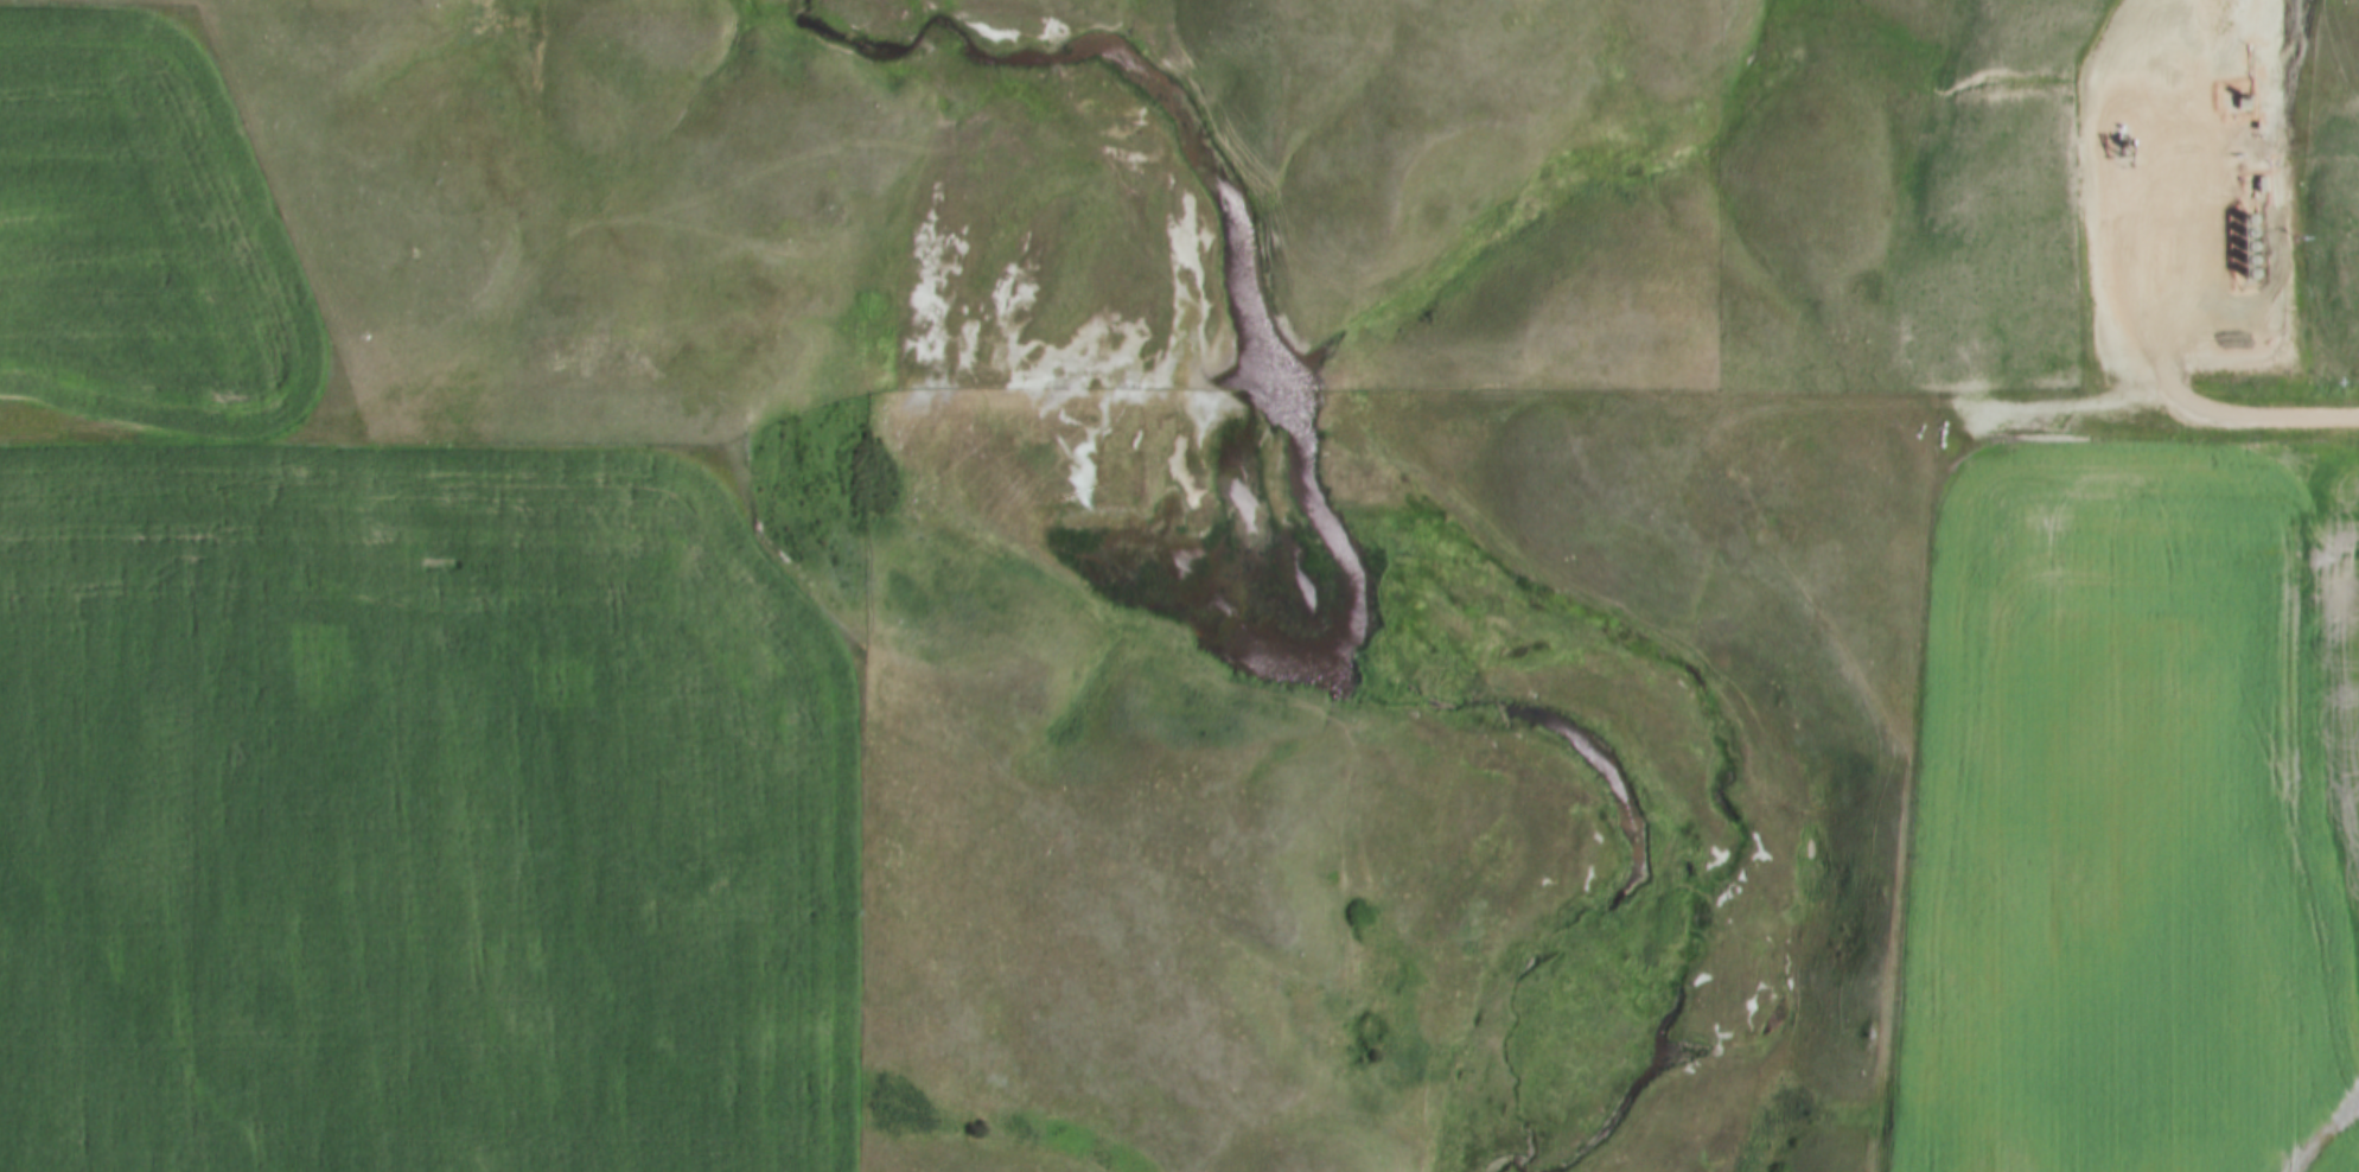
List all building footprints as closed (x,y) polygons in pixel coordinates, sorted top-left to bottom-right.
[(2244,211),(2242,211),(2239,212),(2238,211),(2237,210),(2234,209),(2234,208),(2234,205),(2234,203),(2236,202),(2237,200),(2239,200),(2242,200),(2243,200),(2245,202),(2245,204),(2246,205),(2246,208),(2245,210),(2244,211)] [(2244,225),(2242,227),(2240,227),(2238,227),(2237,225),(2236,224),(2234,222),(2234,221),(2234,218),(2236,217),(2238,216),(2239,215),(2242,215),(2244,216),(2245,217),(2246,218),(2246,221),(2246,223),(2245,224),(2244,225)] [(2244,238),(2242,240),(2240,240),(2238,240),(2237,238),(2236,237),(2234,235),(2234,234),(2234,231),(2236,230),(2238,229),(2239,228),(2242,228),(2244,229),(2245,230),(2246,233),(2246,234),(2246,236),(2245,237),(2244,238)] [(2244,253),(2243,253),(2240,254),(2239,253),(2237,251),(2236,250),(2236,249),(2236,247),(2236,244),(2237,243),(2238,242),(2240,242),(2242,242),(2244,242),(2245,243),(2246,246),(2248,247),(2246,249),(2245,251),(2244,253)] [(2245,266),(2243,267),(2240,267),(2239,266),(2238,266),(2236,263),(2236,262),(2236,260),(2236,259),(2237,256),(2238,255),(2240,255),(2243,255),(2244,255),(2246,257),(2246,259),(2248,261),(2246,262),(2246,265),(2245,266)]
